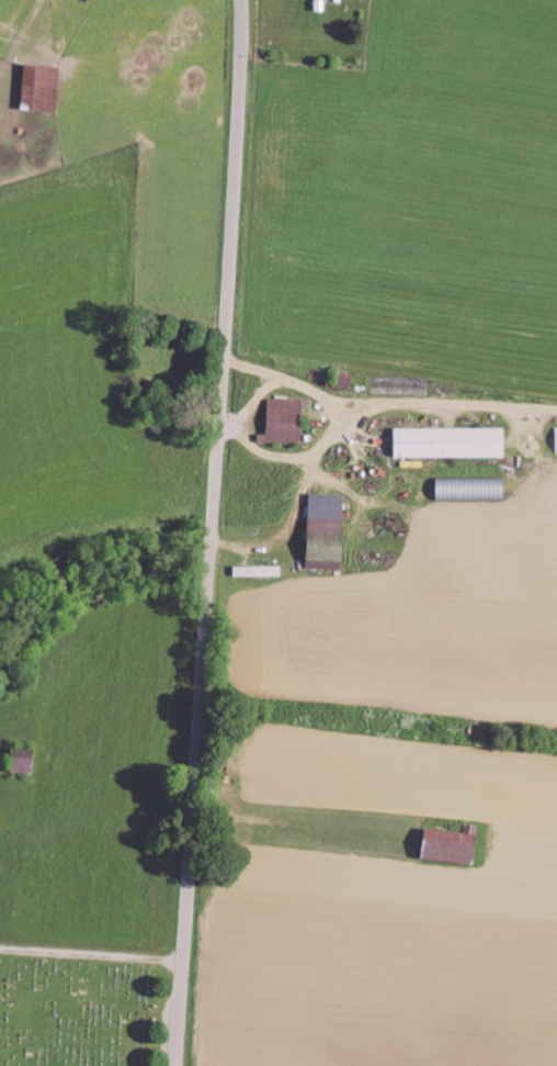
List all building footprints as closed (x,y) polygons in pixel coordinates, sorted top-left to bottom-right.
[(61,109),(62,65),(28,65),(27,108),(61,109)] [(307,400),(272,399),(271,435),(261,434),(261,442),(305,444),(307,400)] [(347,494),(308,494),(309,517),(314,517),(314,555),(311,555),(311,569),(348,568),(347,494)] [(485,836),(430,828),(425,858),(481,867),(485,836)]
